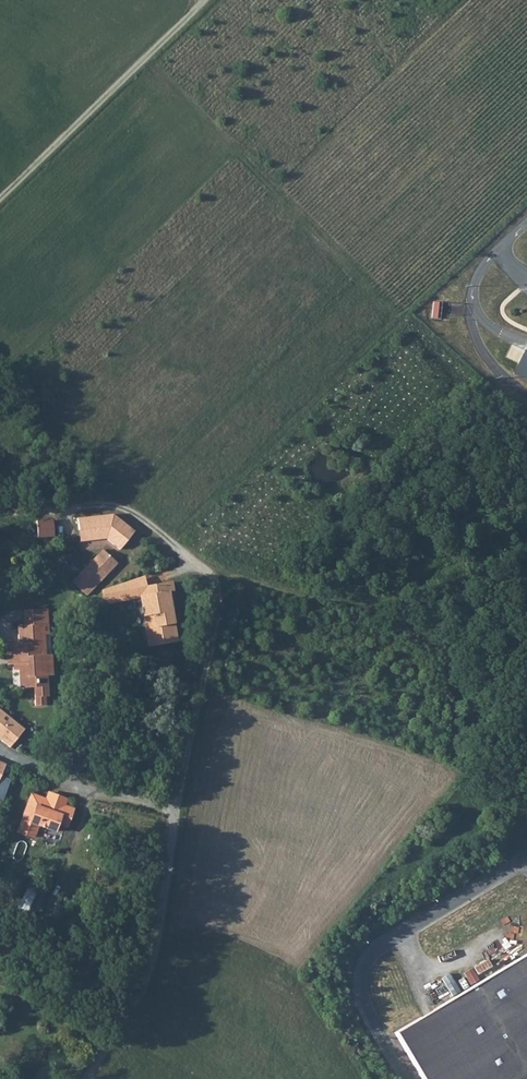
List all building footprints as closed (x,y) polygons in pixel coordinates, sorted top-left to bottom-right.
[(523,352),(514,374),(526,380),(526,354),(523,352)] [(111,515),(76,518),(78,541),(104,538),(117,548),(132,530),(111,515)] [(51,520),(30,522),(30,528),(35,528),(36,535),(52,534),(51,520)] [(84,595),(114,562),(100,549),(71,582),(84,595)] [(173,593),(171,583),(139,588),(150,647),(177,642),(170,605),(168,594),(173,593)] [(19,690),(32,690),(34,708),(45,707),(44,699),(47,698),(47,687),(45,687),(45,678),(53,677),(52,658),(53,657),(52,657),(47,657),(46,637),(49,637),(47,612),(24,614),(25,628),(17,629),(18,645),(5,647),(7,667),(12,667),(13,672),(17,672),(19,690)] [(0,712),(0,740),(9,747),(22,729),(0,712)] [(26,746),(34,735),(28,730),(19,741),(26,746)] [(30,798),(20,827),(35,833),(38,826),(55,832),(58,823),(66,827),(73,809),(64,806),(66,799),(49,793),(45,803),(30,798)] [(29,884),(17,911),(26,915),(28,912),(35,915),(44,891),(29,884)] [(425,1014),(395,1032),(422,1078),(526,1078),(526,955),(442,1004),(425,1014)]
